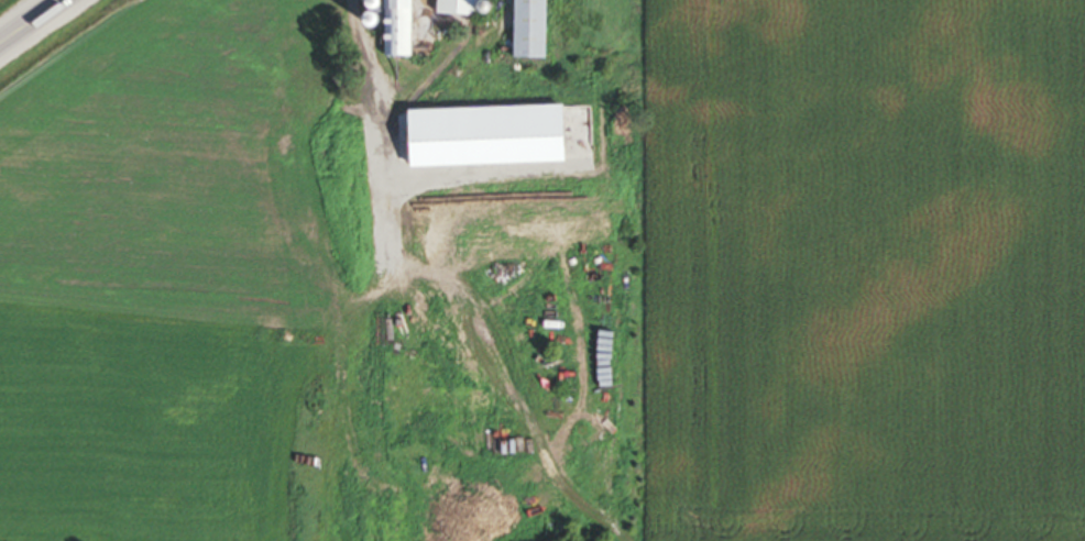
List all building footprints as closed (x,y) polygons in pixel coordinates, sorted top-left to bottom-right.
[(379,58),(408,58),(408,0),(379,0),(379,58)] [(477,0),(435,0),(434,16),(492,18),(493,2),(477,2),(477,0)] [(511,59),(545,60),(545,0),(512,0),(511,59)] [(399,112),(404,168),(565,162),(560,108),(399,112)]
